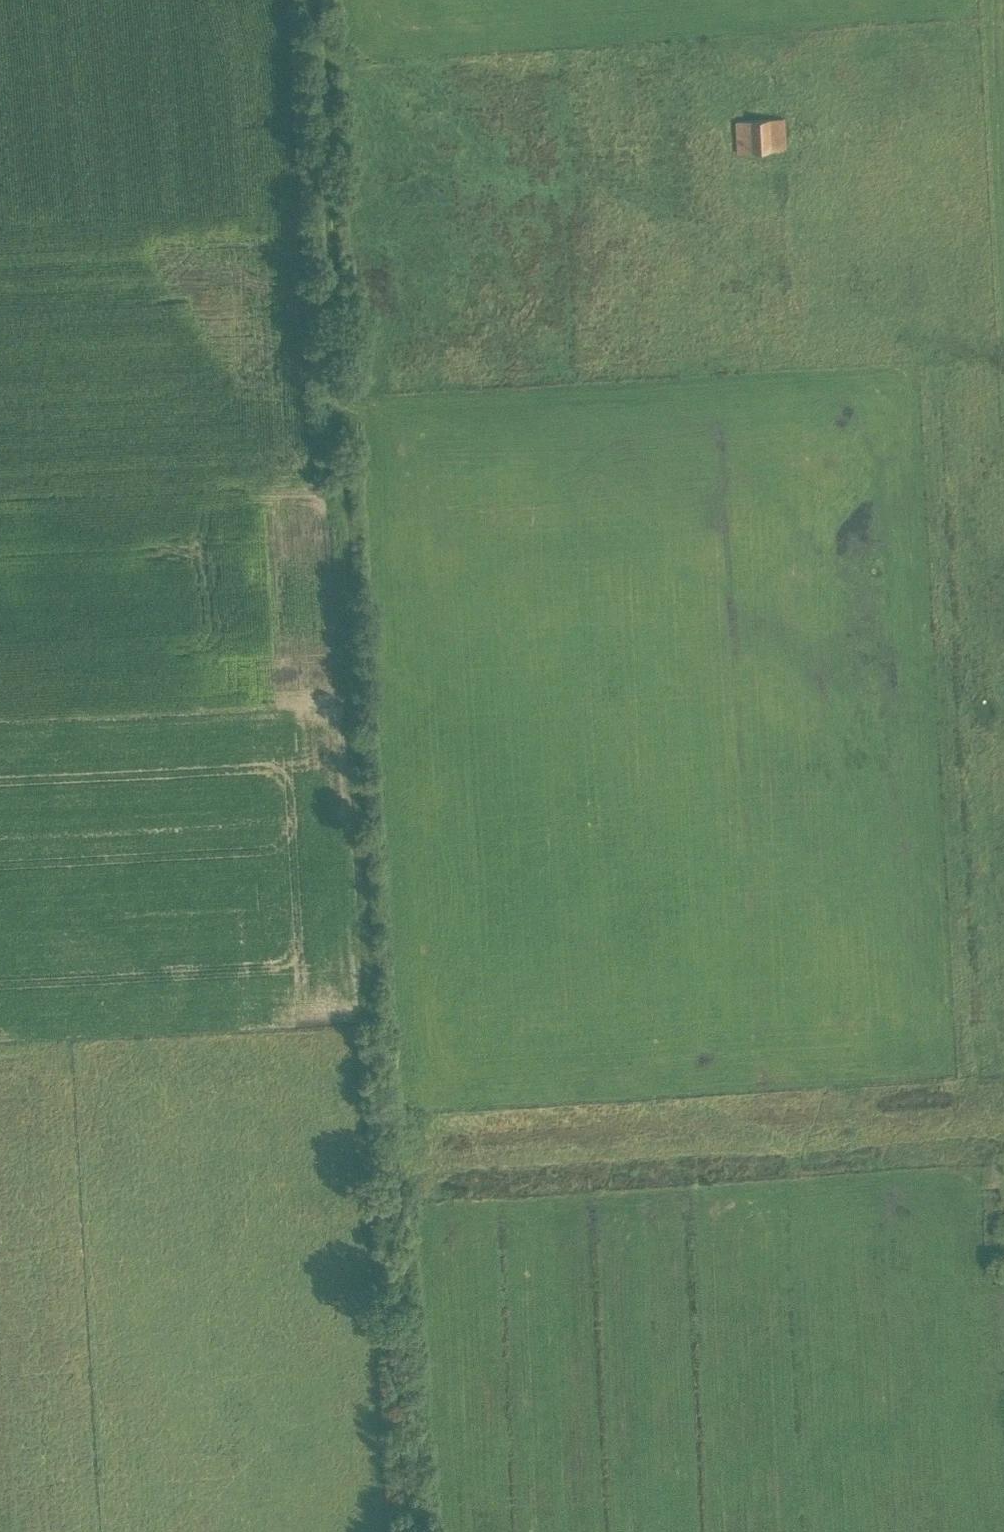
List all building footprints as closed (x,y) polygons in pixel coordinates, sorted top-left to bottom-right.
[(771,116),(749,117),(751,149),(773,148),(771,116)]
